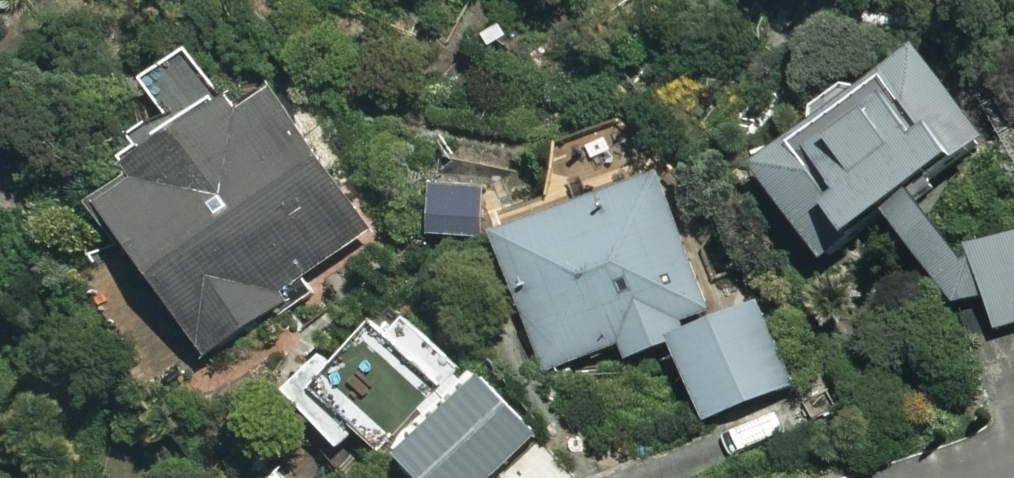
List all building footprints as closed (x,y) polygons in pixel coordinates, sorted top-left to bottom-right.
[(143,152),(166,190),(132,210),(225,368),(272,340),(255,312),(386,235),(309,105),(261,134),(212,51),(160,82),(187,126),(143,152)] [(947,58),(777,176),(846,275),(914,228),(970,308),(1000,301),(1007,331),(1013,329),(1013,242),(975,252),(943,205),(1013,157),(1013,155),(947,58)] [(692,349),(738,332),(694,187),(514,241),(555,376),(632,352),(636,366),(692,349)] [(513,200),(444,194),(439,246),(509,251),(513,200)] [(394,458),(478,380),(416,313),(351,374),(337,360),(288,406),(341,464),(373,435),(394,458)] [(738,332),(692,349),(714,423),(808,395),(785,317),(738,332)] [(513,389),(423,467),(432,477),(530,477),(564,449),(513,389)]
